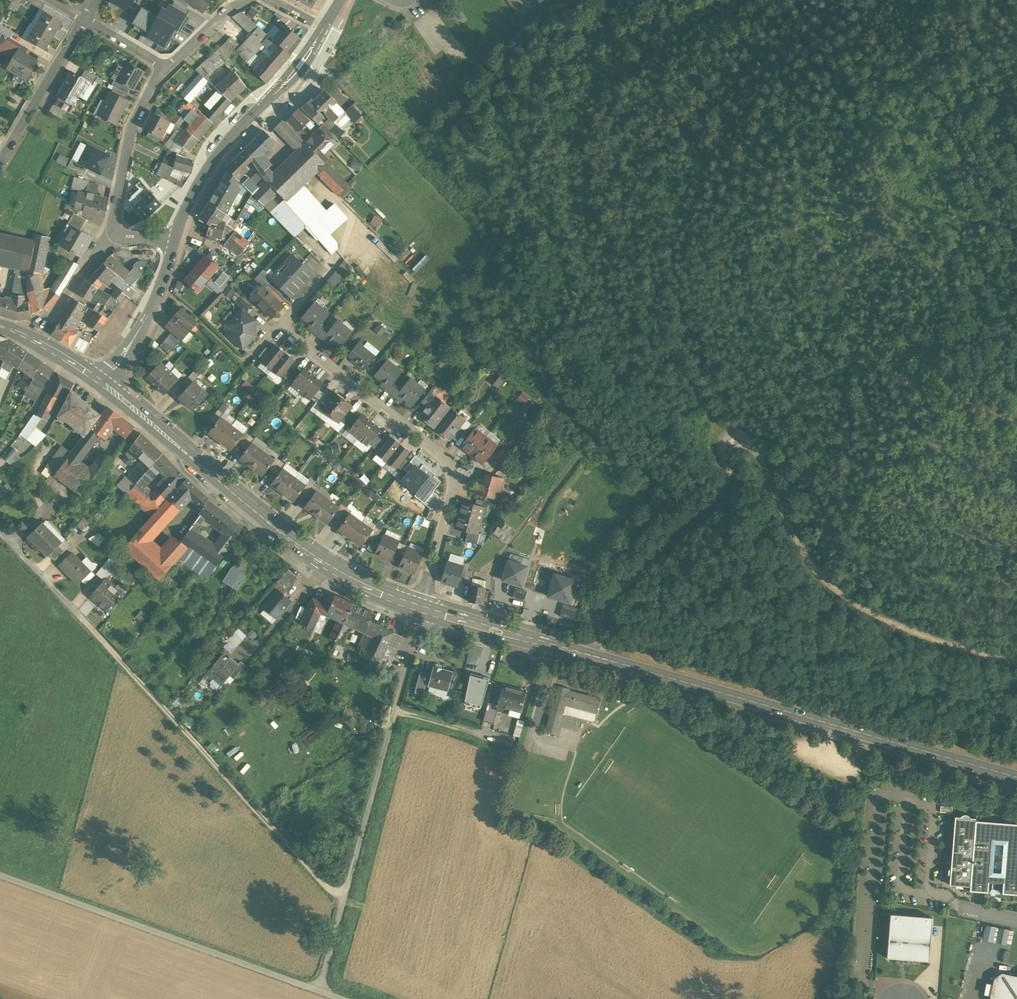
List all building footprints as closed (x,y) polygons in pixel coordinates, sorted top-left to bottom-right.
[(9,7),(17,11),(24,0),(14,0),(9,7)] [(110,2),(125,10),(131,0),(111,0),(110,2)] [(175,1),(186,8),(190,3),(187,0),(172,0),(175,1)] [(190,3),(193,4),(204,11),(212,0),(187,0),(190,3)] [(175,1),(171,7),(187,16),(190,10),(186,8),(175,1)] [(189,17),(187,16),(171,7),(170,6),(166,12),(163,10),(159,17),(142,8),(133,24),(149,33),(147,37),(164,46),(168,39),(171,41),(178,30),(180,32),(189,17)] [(62,22),(44,11),(35,26),(53,36),(62,22)] [(1,25),(0,26),(0,32),(9,38),(10,38),(14,32),(1,25)] [(285,25),(272,39),(279,46),(286,51),(298,37),(285,25)] [(53,36),(35,26),(26,40),(44,51),(53,36)] [(263,41),(253,31),(247,38),(257,48),(263,41)] [(10,38),(9,38),(5,44),(18,51),(19,51),(24,54),(28,49),(10,38)] [(257,48),(247,38),(237,48),(248,58),(257,48)] [(272,39),(271,38),(269,44),(273,48),(275,46),(277,48),(279,46),(272,39)] [(277,48),(271,56),(282,66),(291,55),(286,51),(279,46),(277,48)] [(24,54),(19,51),(18,51),(8,69),(16,74),(25,79),(28,73),(31,72),(33,69),(32,66),(35,60),(24,54)] [(269,58),(266,56),(264,59),(277,71),(279,68),(269,58)] [(282,66),(271,56),(269,58),(279,68),(282,66)] [(264,59),(254,71),(266,84),(277,71),(264,59)] [(119,81),(131,88),(133,89),(143,72),(128,64),(125,70),(119,81)] [(224,64),(216,70),(220,76),(227,70),(224,64)] [(119,66),(116,70),(114,71),(115,74),(113,78),(116,79),(119,81),(125,70),(119,66)] [(245,86),(231,67),(227,70),(220,76),(230,88),(236,95),(245,86)] [(97,76),(85,70),(81,78),(87,82),(93,85),(97,76)] [(58,96),(59,96),(74,105),(87,82),(81,78),(71,73),(58,96)] [(25,79),(16,74),(13,79),(21,84),(22,85),(25,79)] [(199,74),(181,95),(188,102),(205,83),(206,84),(208,82),(199,74)] [(347,85),(339,77),(335,81),(342,89),(347,85)] [(21,84),(13,79),(11,83),(20,88),(22,85),(21,84)] [(131,88),(119,81),(116,79),(113,85),(128,94),(131,88)] [(128,94),(115,87),(112,93),(126,100),(129,94),(128,94)] [(230,88),(223,95),(230,102),(236,95),(230,88)] [(217,90),(209,99),(215,104),(223,95),(217,90)] [(324,91),(313,101),(321,109),(325,114),(332,108),(336,104),(324,91)] [(112,93),(100,116),(117,124),(128,101),(126,100),(112,93)] [(230,102),(223,95),(215,104),(210,110),(218,116),(230,102)] [(69,113),(74,105),(59,96),(54,104),(65,111),(69,113)] [(313,101),(311,98),(301,107),(312,118),(317,113),(321,109),(313,101)] [(65,111),(54,104),(50,112),(61,118),(65,111)] [(194,107),(187,104),(185,105),(184,104),(182,106),(188,110),(187,112),(189,113),(194,107)] [(344,112),(336,104),(332,108),(338,114),(340,116),(344,112)] [(202,113),(194,107),(189,113),(184,119),(203,135),(213,123),(205,116),(202,113)] [(297,109),(286,120),(298,132),(300,129),(305,124),(309,121),(309,120),(297,109)] [(218,116),(210,110),(205,116),(213,123),(218,116)] [(349,110),(346,114),(352,120),(356,116),(349,110)] [(340,116),(338,118),(336,116),(331,120),(335,124),(346,114),(344,112),(340,116)] [(169,122),(152,113),(144,129),(149,131),(160,137),(169,122)] [(317,113),(312,118),(317,123),(322,119),(317,113)] [(176,114),(169,122),(178,127),(182,121),(181,117),(176,114)] [(331,120),(330,119),(323,125),(331,133),(332,132),(337,127),(335,124),(331,120)] [(284,122),(282,120),(274,128),(297,152),(305,143),(284,122)] [(298,132),(286,120),(284,122),(305,143),(310,139),(300,129),(298,132)] [(331,133),(323,125),(321,127),(320,127),(317,129),(318,130),(319,130),(326,137),(331,133)] [(337,127),(332,132),(336,136),(341,132),(337,128),(338,127),(337,127)] [(198,140),(186,130),(177,142),(189,152),(198,140)] [(310,139),(305,143),(315,153),(319,150),(329,140),(326,137),(319,130),(318,130),(310,139)] [(160,137),(149,131),(146,137),(157,142),(160,137)] [(264,131),(244,150),(252,158),(253,159),(258,155),(260,157),(263,154),(275,143),(264,131)] [(273,174),(267,181),(277,192),(283,198),(286,200),(302,184),(315,172),(324,163),(324,162),(315,153),(305,143),(297,152),(273,174)] [(101,174),(109,156),(88,146),(79,163),(88,167),(101,174)] [(165,157),(158,173),(166,178),(167,176),(172,165),(177,153),(171,150),(167,158),(165,157)] [(252,158),(244,150),(237,158),(245,165),(252,158)] [(327,159),(319,150),(315,153),(324,162),(325,161),(327,159)] [(194,161),(177,153),(172,165),(174,166),(173,168),(192,173),(194,161)] [(271,165),(263,154),(260,157),(258,155),(253,159),(253,160),(257,167),(261,174),(266,180),(267,181),(273,174),(270,170),(268,167),(271,165)] [(65,165),(68,158),(60,155),(57,162),(65,165)] [(245,165),(237,158),(227,168),(228,170),(238,179),(248,168),(245,165)] [(85,175),(88,167),(72,159),(68,167),(85,175)] [(324,163),(315,172),(337,195),(348,184),(325,161),(324,162),(324,163)] [(228,170),(215,192),(231,201),(239,188),(236,186),(239,180),(238,179),(228,170)] [(84,180),(75,178),(72,190),(80,192),(80,191),(81,191),(84,180)] [(177,182),(176,184),(181,188),(185,182),(180,178),(177,182)] [(90,182),(84,180),(81,191),(87,192),(89,184),(90,182)] [(257,190),(252,194),(255,197),(264,205),(277,192),(267,181),(266,180),(257,190)] [(139,188),(130,196),(131,197),(128,200),(134,207),(150,192),(141,181),(136,184),(139,188)] [(97,186),(89,184),(87,192),(88,194),(95,195),(97,186)] [(252,184),(247,189),(249,191),(252,194),(257,190),(252,184)] [(302,184),(286,200),(307,226),(331,254),(338,248),(337,242),(331,234),(348,218),(335,205),(326,211),(302,184)] [(242,202),(240,206),(247,211),(255,197),(252,194),(249,191),(242,202)] [(161,204),(150,192),(134,207),(145,218),(161,204)] [(231,201),(215,192),(209,203),(225,213),(231,201)] [(109,200),(94,197),(95,195),(88,194),(88,195),(87,197),(85,211),(91,212),(91,215),(106,218),(109,200)] [(87,197),(78,196),(76,209),(85,211),(87,197)] [(294,237),(307,226),(286,200),(271,213),(294,237)] [(235,203),(231,201),(225,213),(226,214),(228,211),(232,210),(236,212),(240,206),(235,203)] [(225,213),(209,203),(199,217),(210,224),(210,223),(217,225),(218,220),(221,221),(222,219),(221,218),(225,213)] [(247,211),(240,206),(236,212),(233,218),(240,222),(247,211)] [(87,219),(74,213),(69,223),(72,225),(72,224),(81,229),(87,219)] [(218,220),(217,225),(210,223),(210,224),(207,235),(212,236),(217,237),(222,238),(226,223),(225,222),(221,221),(218,220)] [(233,229),(226,223),(222,238),(227,241),(233,229)] [(81,229),(72,224),(72,225),(60,245),(81,257),(93,236),(81,229)] [(248,242),(236,232),(226,244),(238,255),(248,242)] [(12,266),(14,258),(17,243),(18,238),(0,234),(0,263),(12,266)] [(37,234),(27,274),(38,275),(40,275),(48,237),(37,234)] [(32,247),(17,243),(14,258),(21,260),(29,262),(32,247)] [(272,277),(271,278),(273,280),(291,297),(313,275),(293,255),(272,277)] [(126,270),(110,256),(104,263),(120,276),(126,270)] [(199,264),(189,275),(201,286),(208,278),(206,276),(212,269),(216,265),(206,256),(201,262),(199,264)] [(359,275),(369,265),(362,258),(352,269),(359,275)] [(70,259),(52,289),(58,295),(70,278),(79,264),(70,259)] [(21,260),(16,281),(14,303),(16,304),(29,301),(24,285),(29,262),(21,260)] [(345,260),(329,280),(337,287),(353,267),(345,260)] [(130,273),(137,279),(149,269),(142,261),(136,263),(129,272),(130,273)] [(103,264),(93,276),(101,282),(107,286),(116,274),(103,264)] [(229,276),(216,265),(212,269),(220,276),(215,282),(217,284),(220,286),(229,276)] [(120,276),(120,277),(124,280),(130,273),(129,272),(126,270),(120,276)] [(272,277),(264,270),(259,274),(269,284),(273,280),(271,278),(272,277)] [(130,273),(124,280),(131,286),(137,279),(130,273)] [(38,275),(27,274),(27,278),(26,284),(27,289),(28,289),(31,301),(44,298),(43,292),(38,275)] [(269,284),(259,274),(255,279),(263,287),(263,286),(265,288),(269,284)] [(201,286),(189,275),(185,280),(197,290),(201,286)] [(88,282),(86,280),(77,294),(90,301),(98,288),(101,282),(93,276),(88,282)] [(131,286),(124,280),(119,286),(127,292),(131,286)] [(183,282),(178,280),(174,291),(179,293),(183,282)] [(119,286),(112,296),(117,300),(120,302),(126,295),(127,292),(119,286)] [(136,291),(131,286),(127,292),(132,296),(136,291)] [(231,297),(235,290),(228,286),(224,293),(231,297)] [(265,288),(263,286),(263,287),(252,298),(272,317),(283,306),(265,288)] [(112,296),(99,287),(98,288),(90,301),(96,304),(100,299),(108,305),(110,303),(113,305),(117,300),(112,296)] [(31,301),(29,301),(31,313),(49,307),(58,295),(52,289),(46,294),(43,292),(44,298),(31,301)] [(253,308),(241,296),(235,302),(243,309),(248,313),(253,308)] [(0,299),(0,314),(17,319),(31,317),(31,313),(29,301),(16,304),(14,303),(8,300),(7,302),(0,299)] [(82,302),(74,299),(61,320),(70,325),(74,327),(75,326),(78,320),(82,313),(78,310),(82,302)] [(319,309),(313,305),(302,317),(313,327),(316,329),(321,322),(329,314),(321,307),(319,309)] [(198,322),(181,307),(173,317),(190,331),(198,322)] [(248,313),(243,309),(229,323),(232,326),(232,330),(228,334),(243,348),(256,335),(255,321),(248,313)] [(98,311),(88,324),(95,329),(99,331),(108,318),(98,311)] [(190,331),(173,317),(165,326),(181,340),(182,341),(190,331)] [(70,325),(61,320),(52,334),(61,340),(69,328),(70,325)] [(83,323),(78,320),(75,326),(80,329),(82,326),(83,323)] [(346,327),(338,321),(331,330),(325,336),(328,338),(339,347),(349,334),(344,330),(346,327)] [(321,322),(316,329),(313,327),(310,330),(317,336),(326,326),(321,322)] [(326,326),(317,336),(325,342),(328,338),(325,336),(331,330),(326,326)] [(69,328),(61,340),(69,346),(73,339),(77,335),(77,334),(69,328)] [(95,337),(79,331),(77,334),(77,335),(90,340),(95,343),(97,340),(95,337)] [(181,340),(172,332),(168,336),(177,344),(181,340)] [(0,336),(0,356),(5,358),(11,340),(0,336)] [(177,344),(168,336),(164,341),(173,349),(177,344)] [(89,343),(79,337),(77,341),(73,348),(84,353),(89,343)] [(28,352),(11,340),(5,358),(2,367),(10,372),(15,364),(19,366),(28,352)] [(173,349),(164,341),(160,345),(169,353),(173,349)] [(359,341),(348,355),(352,358),(362,346),(363,347),(364,345),(359,341)] [(263,360),(262,362),(272,369),(285,352),(276,345),(271,351),(263,360)] [(363,347),(362,346),(352,358),(351,360),(364,370),(375,357),(363,347)] [(266,347),(259,357),(263,360),(271,351),(266,347)] [(43,362),(28,352),(19,366),(27,372),(33,376),(43,362)] [(285,352),(272,369),(281,377),(290,366),(295,360),(285,352)] [(43,362),(33,376),(34,377),(45,384),(54,370),(43,362)] [(162,362),(147,378),(155,386),(170,370),(162,362)] [(390,367),(385,362),(375,376),(386,385),(388,386),(393,380),(401,371),(392,364),(390,367)] [(290,366),(283,376),(287,379),(294,370),(290,366)] [(314,375),(304,367),(299,374),(292,383),(291,385),(300,392),(314,375)] [(170,370),(155,386),(165,395),(170,389),(180,378),(179,378),(170,370)] [(294,370),(287,379),(292,383),(299,374),(294,370)] [(189,377),(183,383),(188,388),(193,382),(199,376),(194,371),(189,377)] [(27,372),(18,385),(26,391),(27,390),(34,377),(33,376),(27,372)] [(184,373),(179,378),(180,378),(170,389),(174,393),(183,383),(189,377),(184,373)] [(59,374),(50,390),(49,390),(44,400),(41,405),(51,411),(68,380),(59,374)] [(496,374),(491,383),(501,387),(505,378),(496,374)] [(314,375),(300,392),(310,400),(311,398),(319,389),(324,383),(314,375)] [(45,384),(34,377),(27,390),(39,395),(45,384)] [(410,378),(403,388),(398,394),(400,396),(411,405),(422,391),(416,387),(418,385),(417,384),(410,378)] [(393,380),(388,386),(386,385),(383,388),(390,394),(398,384),(393,380)] [(427,385),(420,380),(417,384),(418,385),(416,387),(422,391),(427,385)] [(252,391),(255,388),(246,381),(243,385),(252,391)] [(193,382),(188,388),(180,397),(194,410),(208,395),(201,388),(200,389),(193,382)] [(398,384),(390,394),(397,400),(400,396),(398,394),(403,388),(398,384)] [(319,389),(311,398),(316,402),(323,393),(319,389)] [(87,401),(71,390),(57,417),(63,422),(65,420),(73,426),(74,425),(87,434),(89,430),(90,431),(92,428),(102,414),(86,402),(87,401)] [(321,406),(319,408),(329,415),(343,398),(333,391),(328,397),(321,406)] [(323,393),(316,402),(321,406),(328,397),(323,393)] [(38,397),(30,410),(35,413),(37,414),(41,405),(44,400),(38,397)] [(352,406),(343,398),(329,415),(339,423),(347,412),(352,406)] [(425,398),(417,408),(422,411),(429,402),(425,398)] [(440,403),(434,398),(433,398),(432,398),(429,402),(422,411),(420,414),(420,415),(420,416),(421,417),(423,418),(424,418),(425,418),(429,421),(428,422),(428,423),(429,424),(433,428),(450,407),(443,402),(442,401),(441,402),(440,403)] [(134,427),(107,407),(102,414),(92,428),(100,434),(104,437),(113,425),(127,435),(134,427)] [(450,407),(433,428),(438,433),(440,433),(442,433),(442,432),(446,434),(446,436),(446,437),(447,438),(448,439),(449,439),(450,439),(451,438),(460,427),(463,424),(463,422),(463,421),(457,417),(458,416),(458,415),(458,414),(457,413),(450,407)] [(218,409),(211,420),(216,424),(220,418),(221,418),(224,414),(218,409)] [(347,412),(340,422),(345,425),(352,416),(347,412)] [(35,413),(28,423),(35,427),(41,417),(37,414),(35,413)] [(349,429),(348,430),(358,438),(371,421),(361,413),(356,419),(349,429)] [(352,416),(345,425),(349,429),(356,419),(352,416)] [(216,424),(209,433),(220,441),(231,426),(221,418),(220,418),(216,424)] [(52,425),(47,421),(42,428),(47,432),(52,425)] [(371,421),(358,438),(367,446),(368,444),(376,435),(381,429),(371,421)] [(465,431),(464,432),(469,436),(474,429),(475,430),(477,427),(472,423),(465,431)] [(242,434),(231,426),(220,441),(231,449),(237,442),(242,434)] [(460,427),(452,437),(457,441),(464,432),(465,431),(460,427)] [(92,428),(90,431),(89,430),(87,434),(68,458),(77,466),(100,434),(92,428)] [(475,430),(474,429),(469,436),(461,446),(472,455),(485,438),(475,430)] [(242,434),(237,442),(242,445),(249,436),(244,432),(242,434)] [(141,433),(130,448),(139,457),(144,449),(146,450),(151,442),(141,433)] [(249,436),(242,445),(247,449),(252,443),(255,439),(250,435),(249,436)] [(376,435),(368,444),(373,448),(381,439),(376,435)] [(378,452),(377,454),(386,461),(400,444),(390,436),(385,443),(378,452)] [(495,445),(485,438),(472,455),(482,463),(490,453),(496,446),(495,445)] [(381,439),(373,448),(378,452),(385,443),(381,439)] [(163,453),(151,442),(146,450),(144,449),(139,457),(150,468),(155,462),(163,453)] [(252,443),(247,449),(240,458),(251,466),(263,451),(252,443)] [(502,447),(497,443),(495,445),(496,446),(490,453),(495,457),(502,447)] [(400,444),(386,461),(396,469),(405,458),(410,452),(400,444)] [(6,459),(12,464),(20,456),(13,450),(6,459)] [(506,450),(499,459),(504,464),(511,454),(506,450)] [(274,459),(263,451),(251,466),(263,475),(268,468),(274,460),(274,459)] [(163,453),(155,462),(162,469),(170,461),(163,453)] [(102,455),(89,475),(97,482),(105,470),(110,462),(108,460),(102,455)] [(404,469),(409,473),(412,469),(417,472),(423,464),(426,467),(427,465),(415,456),(409,462),(404,469)] [(275,457),(274,459),(274,460),(268,468),(273,471),(281,461),(275,457)] [(77,466),(68,458),(56,474),(86,497),(97,482),(89,475),(89,474),(77,466)] [(405,458),(397,468),(402,471),(404,469),(409,462),(405,458)] [(170,461),(162,469),(169,476),(160,486),(169,495),(186,477),(170,461)] [(281,461),(273,471),(278,475),(283,469),(286,465),(281,461)] [(125,475),(110,462),(105,470),(120,482),(125,475)] [(141,462),(128,477),(135,484),(138,481),(149,469),(141,462)] [(149,469),(138,481),(139,482),(145,487),(162,469),(155,462),(149,469)] [(436,475),(426,467),(423,464),(417,472),(412,469),(409,473),(402,482),(417,493),(414,496),(429,508),(436,499),(431,494),(441,482),(434,476),(436,475)] [(278,475),(271,484),(282,492),(294,477),(283,469),(278,475)] [(502,479),(486,475),(485,481),(478,479),(474,492),(496,498),(502,479)] [(186,477),(168,498),(179,507),(181,509),(192,497),(203,508),(208,500),(209,499),(186,477)] [(305,485),(294,477),(282,492),(294,501),(300,492),(305,485)] [(308,481),(305,485),(300,492),(305,495),(313,485),(308,481)] [(145,487),(139,482),(132,491),(142,501),(139,504),(141,506),(152,493),(145,487)] [(3,487),(3,488),(0,491),(0,493),(4,497),(13,488),(7,483),(3,487)] [(313,485),(305,495),(310,499),(316,491),(317,491),(318,489),(313,485)] [(310,499),(305,507),(316,515),(327,499),(317,491),(316,491),(310,499)] [(160,500),(152,493),(141,506),(151,515),(163,502),(160,500)] [(168,498),(137,532),(148,542),(179,507),(168,498)] [(338,507),(327,499),(316,515),(327,523),(334,514),(339,508),(338,507)] [(488,502),(477,499),(475,505),(484,508),(484,509),(486,509),(488,502)] [(203,508),(200,512),(202,514),(228,533),(236,523),(230,518),(231,517),(208,500),(203,508)] [(475,505),(463,502),(459,515),(480,521),(484,509),(484,508),(475,505)] [(341,503),(338,507),(339,508),(334,514),(339,518),(347,507),(341,503)] [(347,507),(339,518),(344,522),(350,514),(352,511),(347,507)] [(344,522),(339,529),(350,537),(361,522),(350,514),(344,522)] [(480,521),(459,515),(456,528),(468,531),(477,534),(477,533),(480,521)] [(198,519),(190,530),(195,533),(203,523),(198,519)] [(372,530),(361,522),(350,537),(361,545),(368,536),(372,530)] [(228,533),(216,549),(217,556),(219,558),(242,527),(236,523),(228,533)] [(52,534),(42,524),(29,536),(49,556),(61,543),(52,534)] [(507,542),(511,535),(508,533),(511,527),(505,524),(501,529),(497,526),(493,533),(507,542)] [(372,530),(368,536),(373,540),(381,530),(375,526),(372,530)] [(195,533),(190,530),(182,542),(188,547),(180,557),(186,561),(205,574),(217,556),(216,549),(195,533)] [(99,546),(106,537),(98,531),(91,539),(99,546)] [(477,534),(468,531),(465,542),(477,545),(480,534),(477,533),(477,534)] [(148,542),(137,532),(124,547),(161,579),(174,564),(160,553),(148,542)] [(398,541),(385,535),(376,553),(390,559),(396,546),(398,541)] [(178,545),(172,540),(160,553),(174,564),(176,562),(180,557),(188,547),(182,542),(178,545)] [(401,549),(396,546),(390,559),(396,561),(401,549)] [(422,554),(408,548),(407,551),(401,564),(400,565),(414,572),(422,554)] [(401,549),(396,561),(401,564),(407,551),(401,549)] [(82,562),(72,552),(59,564),(78,584),(91,572),(82,562)] [(111,556),(107,561),(111,565),(115,560),(111,556)] [(186,561),(180,557),(176,562),(181,567),(186,561)] [(96,567),(87,558),(82,562),(91,572),(96,567)] [(107,561),(96,573),(101,577),(107,575),(114,567),(111,565),(107,561)] [(461,566),(447,562),(442,582),(456,586),(458,580),(462,566),(461,566)] [(463,562),(461,566),(462,566),(458,580),(466,582),(468,570),(469,564),(463,562)] [(526,567),(508,562),(503,580),(521,585),(526,567)] [(244,577),(232,568),(223,580),(235,589),(244,577)] [(288,569),(278,581),(287,589),(297,577),(288,569)] [(474,572),(468,570),(466,582),(465,584),(471,585),(473,578),(474,572)] [(576,581),(554,575),(548,596),(570,602),(576,581)] [(121,593),(104,579),(90,596),(107,610),(121,593)] [(485,587),(471,585),(468,601),(482,604),(483,598),(486,599),(487,591),(484,590),(485,587)] [(513,597),(524,601),(527,591),(515,588),(513,597)] [(278,589),(263,606),(276,617),(291,601),(278,589)] [(353,604),(335,595),(330,606),(327,612),(342,619),(345,621),(353,604)] [(330,606),(313,598),(300,624),(311,629),(320,609),(327,612),(330,606)] [(374,613),(353,604),(345,621),(351,623),(366,630),(370,622),(374,613)] [(563,605),(560,616),(576,621),(580,610),(563,605)] [(545,623),(547,614),(538,612),(536,621),(545,623)] [(340,622),(337,624),(334,629),(340,632),(345,621),(342,619),(340,622)] [(340,632),(336,640),(342,643),(351,623),(345,621),(340,632)] [(379,625),(370,622),(366,630),(374,635),(379,625)] [(402,636),(379,625),(374,635),(365,654),(388,665),(402,636)] [(247,635),(238,628),(234,632),(243,640),(247,635)] [(234,632),(226,641),(235,649),(243,640),(234,632)] [(228,659),(223,654),(204,676),(210,682),(211,686),(213,688),(217,687),(218,688),(230,675),(238,665),(238,664),(230,657),(228,659)] [(246,665),(241,661),(238,664),(238,665),(230,675),(234,679),(246,665)] [(435,666),(433,666),(431,674),(429,684),(428,684),(428,685),(448,691),(453,671),(441,668),(435,666)] [(431,674),(421,671),(418,681),(426,683),(428,684),(429,684),(431,674)] [(465,703),(481,708),(488,678),(472,674),(465,703)] [(426,683),(418,681),(415,692),(423,694),(426,683)] [(569,689),(557,685),(545,731),(557,735),(565,705),(596,713),(600,699),(569,690),(569,689)] [(504,687),(502,686),(500,695),(497,706),(499,706),(511,709),(509,714),(519,717),(525,693),(510,688),(504,687)] [(615,689),(605,686),(604,693),(613,695),(615,689)] [(497,706),(488,703),(483,721),(494,724),(499,706),(497,706)] [(513,735),(519,737),(524,721),(518,719),(513,735)] [(961,815),(960,816),(955,816),(949,884),(970,886),(975,821),(975,818),(970,817),(969,816),(967,814),(965,814),(963,814),(961,815)] [(975,821),(970,892),(1016,895),(1016,824),(975,821)] [(933,917),(890,913),(888,941),(887,957),(929,961),(930,944),(933,917)] [(991,942),(994,928),(986,927),(983,941),(991,942)] [(1008,931),(999,929),(996,943),(1006,945),(1008,931)] [(1001,973),(994,978),(989,998),(1016,998),(1016,976),(1001,973)]
